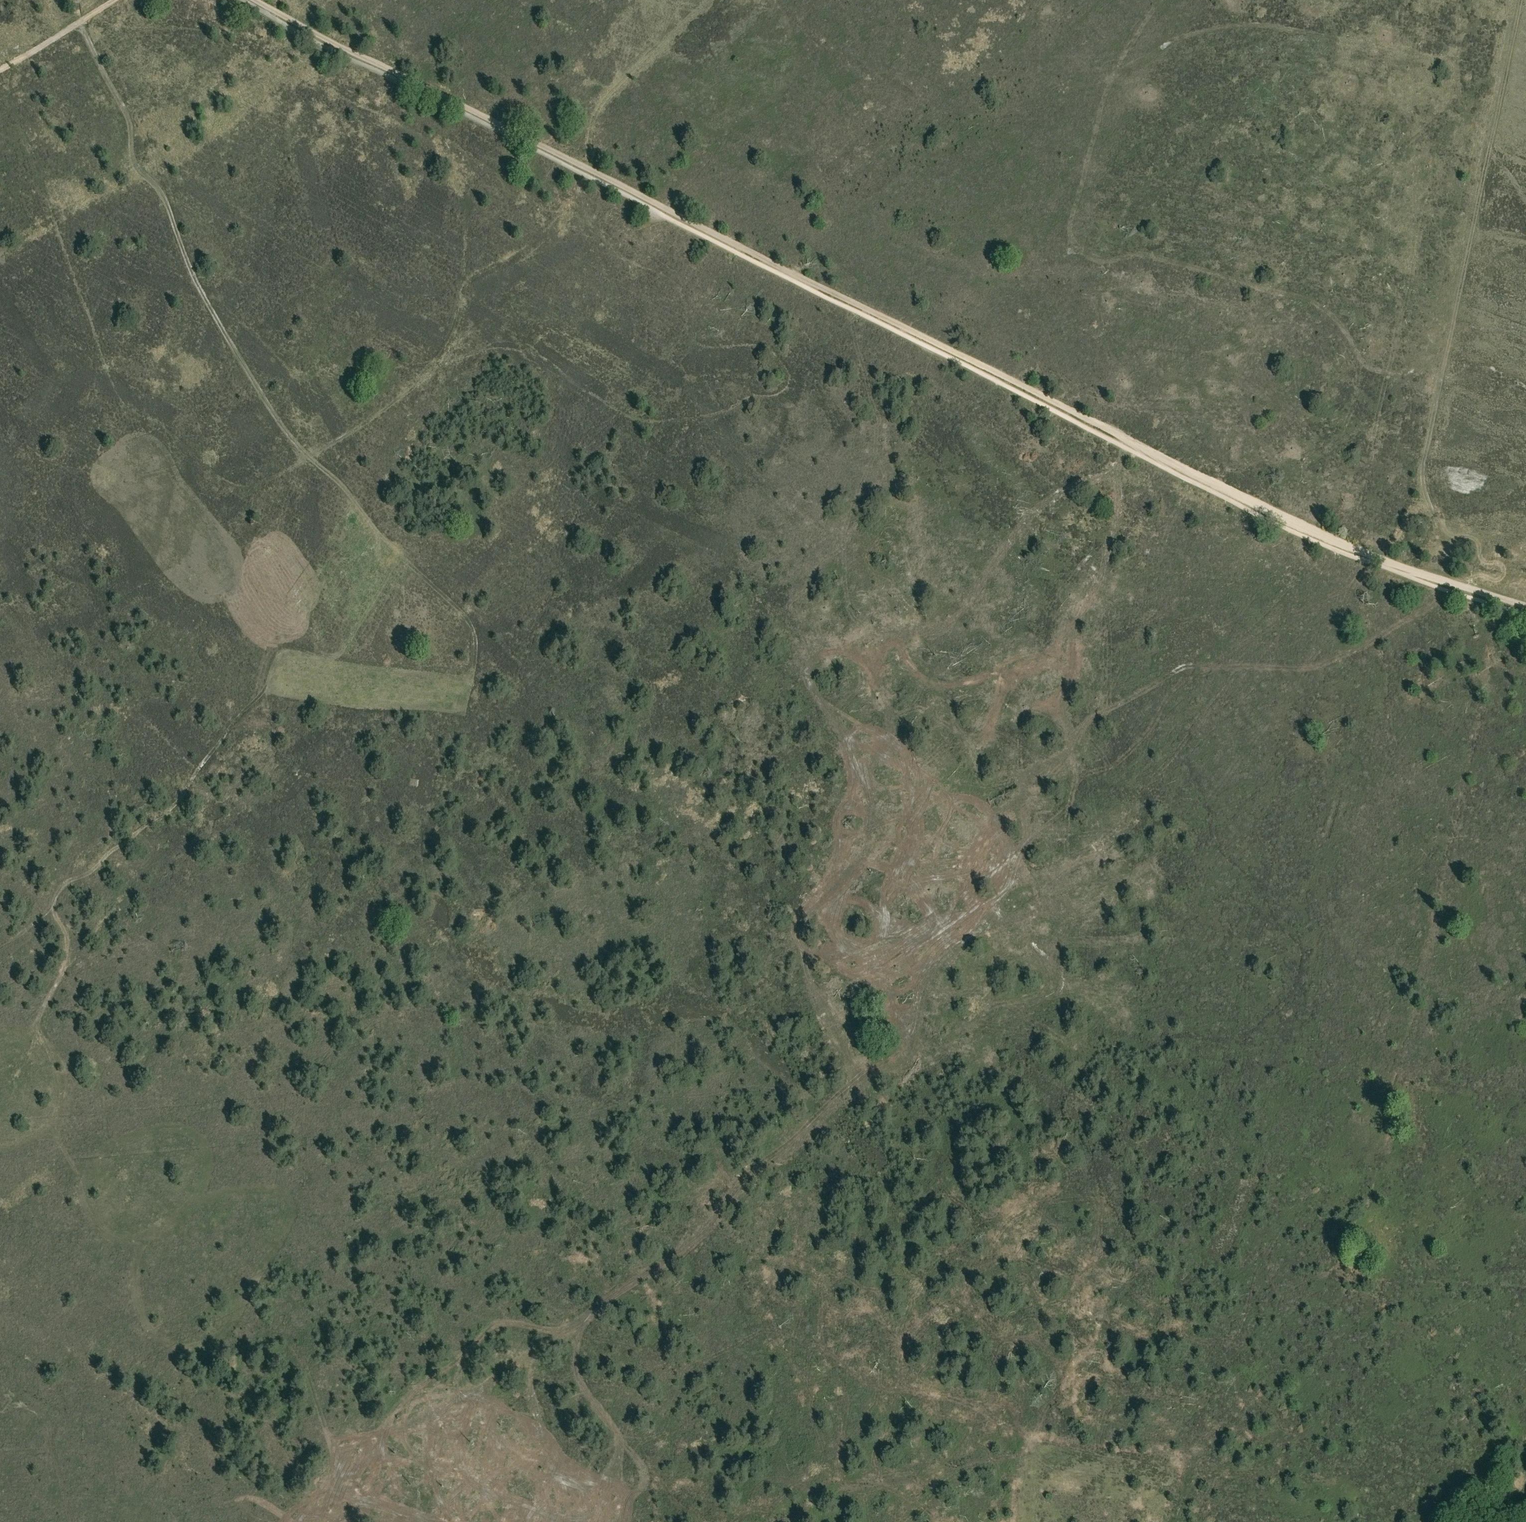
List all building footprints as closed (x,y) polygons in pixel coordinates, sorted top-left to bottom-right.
[(748,708),(750,698),(742,696),(739,706),(748,708)]
